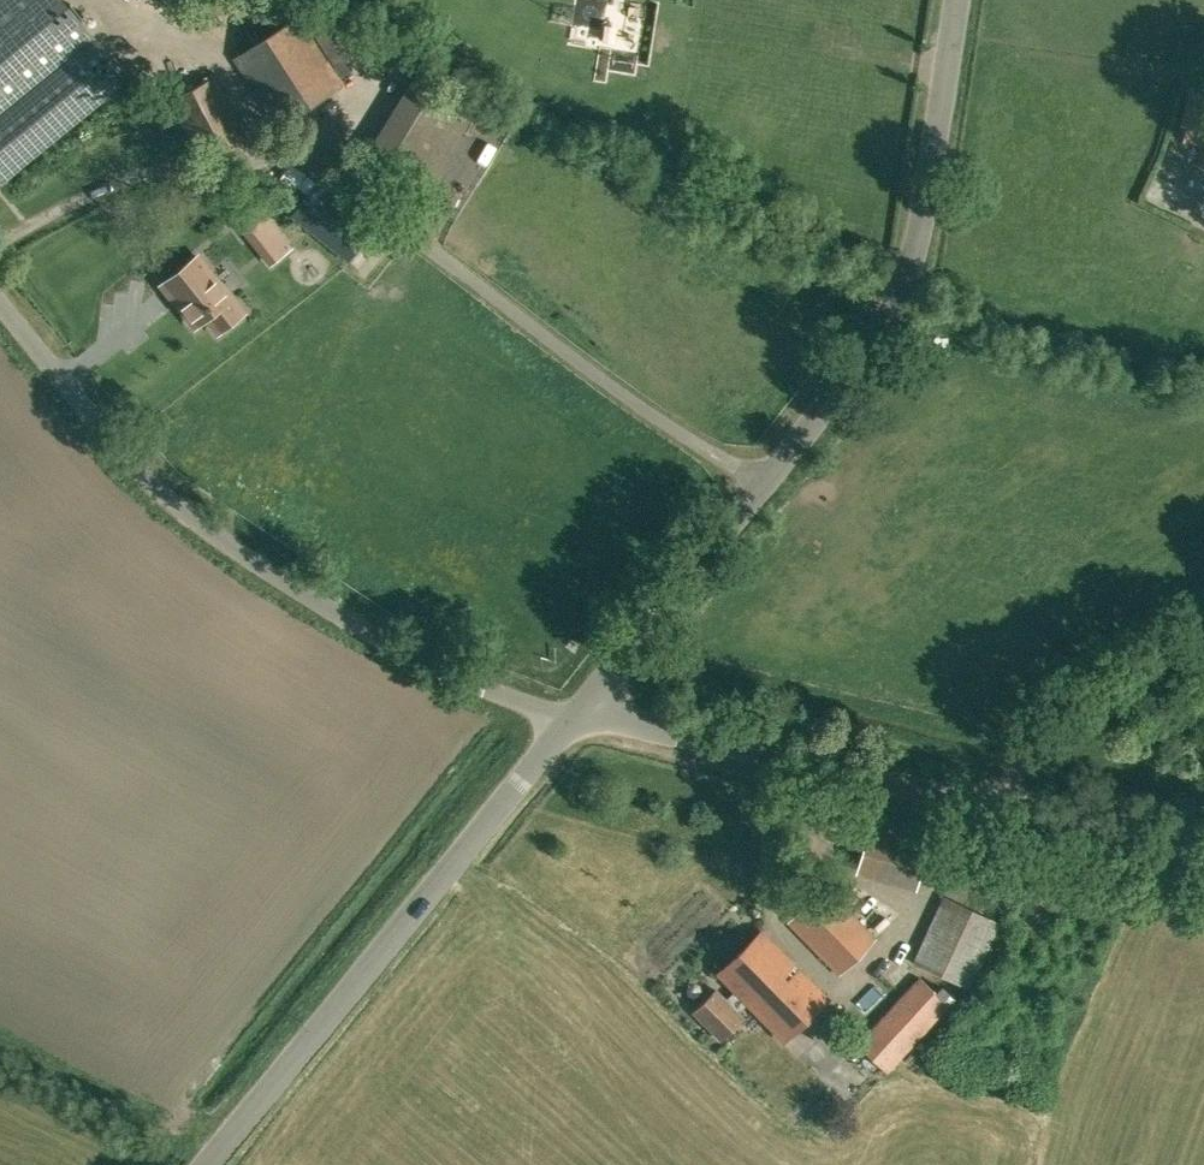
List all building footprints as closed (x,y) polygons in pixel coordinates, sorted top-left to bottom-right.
[(126,76),(63,0),(0,0),(0,180),(126,76)] [(234,57),(278,126),(343,84),(300,15),(234,57)] [(213,77),(171,100),(206,165),(249,142),(213,77)] [(1203,168),(1203,139),(1194,164),(1203,168)] [(377,226),(319,180),(292,215),(349,260),(377,226)] [(253,240),(273,224),(259,207),(239,223),(253,240)] [(218,331),(243,312),(198,256),(162,284),(195,325),(206,317),(218,331)] [(857,869),(917,885),(933,825),(873,809),(857,869)] [(840,975),(877,939),(812,873),(792,893),(806,907),(790,923),(840,975)] [(914,962),(969,988),(1000,921),(945,896),(914,962)] [(762,932),(720,974),(737,991),(737,990),(750,1003),(749,1004),(785,1040),(828,998),(762,932)] [(942,985),(936,992),(921,977),(859,1044),(888,1070),(949,1003),(956,997),(942,985)] [(741,1012),(749,1004),(750,1003),(737,990),(737,991),(727,1000),(717,990),(695,1012),(722,1040),(745,1017),(741,1012)]
